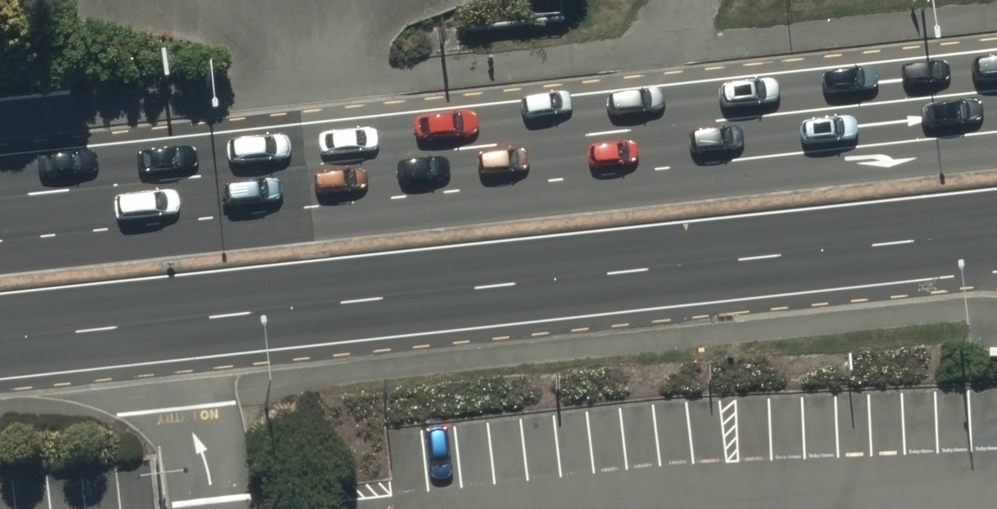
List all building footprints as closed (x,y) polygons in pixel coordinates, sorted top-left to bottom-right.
[(12,7),(11,0),(0,0),(0,8),(12,7)]
